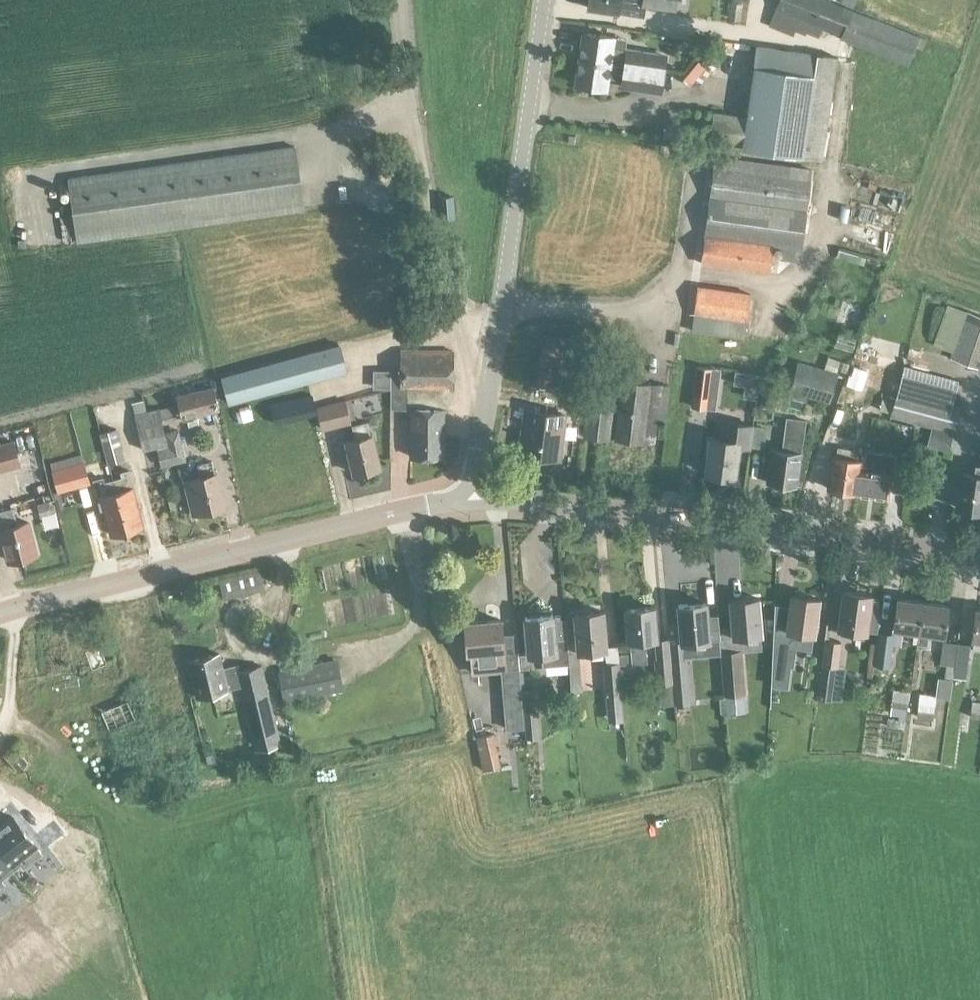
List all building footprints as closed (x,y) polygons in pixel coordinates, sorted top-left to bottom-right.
[(587,6),(618,11),(620,0),(588,0),(587,6)] [(646,6),(675,10),(677,0),(631,0),(641,1),(640,5),(646,6)] [(727,10),(729,10),(728,18),(741,19),(743,1),(732,0),(728,0),(727,10)] [(915,47),(920,35),(918,34),(832,0),(781,0),(778,8),(800,17),(795,28),(803,31),(804,29),(819,35),(820,31),(821,28),(841,36),(840,39),(907,65),(915,47)] [(609,62),(611,46),(613,36),(583,32),(579,58),(609,62)] [(926,38),(920,35),(915,47),(921,50),(926,38)] [(742,145),(742,147),(823,158),(837,56),(757,44),(747,115),(714,111),(710,141),(742,145)] [(611,46),(609,62),(607,76),(623,78),(621,90),(660,96),(664,72),(655,70),(657,59),(627,54),(628,49),(611,46)] [(609,62),(579,58),(575,84),(606,88),(607,76),(609,62)] [(293,149),(64,183),(72,240),(301,207),(293,149)] [(714,154),(700,264),(770,273),(773,246),(801,249),(812,167),(714,154)] [(454,195),(439,196),(440,218),(456,217),(454,195)] [(60,257),(78,250),(74,240),(56,246),(60,257)] [(694,312),(746,319),(747,318),(751,291),(697,283),(694,312)] [(951,350),(949,357),(978,366),(979,359),(979,314),(966,309),(951,350)] [(746,319),(694,312),(691,330),(744,337),(746,319)] [(543,331),(536,385),(577,391),(584,337),(543,331)] [(338,344),(222,376),(230,404),(346,372),(338,344)] [(390,373),(390,408),(410,408),(410,455),(444,455),(444,408),(447,408),(447,391),(452,391),(452,349),(400,349),(399,373),(390,373)] [(829,402),(831,392),(837,371),(837,370),(829,368),(796,359),(788,391),(829,402)] [(839,373),(838,373),(845,375),(849,363),(842,361),(838,373),(839,373)] [(903,364),(889,415),(931,426),(927,445),(948,450),(961,405),(952,403),(958,379),(903,364)] [(707,407),(711,367),(696,365),(691,405),(707,407)] [(621,378),(614,438),(644,442),(655,443),(657,419),(665,420),(670,384),(651,382),(621,378)] [(853,383),(851,392),(888,402),(889,396),(880,394),(881,390),(853,383)] [(213,384),(176,394),(182,418),(219,408),(213,384)] [(275,424),(316,415),(312,398),(270,408),(275,424)] [(345,399),(316,405),(322,430),(351,423),(345,399)] [(614,404),(602,402),(587,400),(582,436),(610,439),(614,404)] [(167,443),(160,411),(159,407),(134,413),(143,449),(167,443)] [(524,408),(518,452),(560,457),(565,413),(524,408)] [(220,417),(186,420),(187,430),(221,426),(220,417)] [(771,448),(766,480),(796,484),(800,452),(805,420),(789,417),(786,436),(783,436),(781,449),(771,448)] [(723,419),(721,437),(739,439),(738,446),(749,447),(749,446),(752,425),(752,423),(740,422),(723,419)] [(355,438),(371,434),(368,420),(351,424),(355,438)] [(873,443),(873,426),(840,424),(840,441),(873,443)] [(117,427),(99,432),(105,455),(123,450),(117,427)] [(371,434),(355,438),(345,441),(353,472),(380,465),(372,434),(371,434)] [(739,439),(721,437),(709,435),(705,471),(735,475),(738,446),(739,439)] [(0,444),(0,466),(18,461),(12,440),(0,444)] [(180,442),(156,448),(156,449),(161,466),(184,460),(180,442)] [(855,494),(859,460),(855,459),(857,449),(838,446),(836,457),(832,456),(827,490),(855,494)] [(894,474),(896,454),(866,450),(864,460),(859,460),(855,494),(889,499),(892,474),(894,474)] [(903,453),(901,467),(909,468),(911,454),(903,453)] [(200,476),(215,473),(212,459),(197,462),(200,476)] [(84,460),(52,470),(58,492),(90,482),(84,460)] [(102,477),(91,480),(97,500),(99,499),(99,498),(131,489),(133,488),(128,470),(118,472),(120,478),(103,482),(102,477)] [(956,507),(979,510),(979,474),(973,473),(961,471),(956,507)] [(215,473),(200,476),(186,480),(194,512),(224,504),(216,473),(215,473)] [(61,503),(95,498),(94,489),(60,493),(61,503)] [(131,489),(99,498),(99,499),(109,534),(141,525),(131,489)] [(35,507),(39,518),(51,516),(52,512),(52,506),(48,504),(35,507)] [(0,513),(0,519),(3,531),(19,526),(14,509),(0,513)] [(0,531),(0,535),(3,548),(5,547),(8,560),(36,553),(28,524),(19,526),(3,531),(0,531)] [(843,590),(838,627),(866,631),(866,629),(876,630),(879,610),(877,610),(879,599),(871,598),(871,593),(843,590)] [(794,646),(796,629),(812,631),(814,632),(819,597),(792,594),(791,604),(788,628),(774,627),(772,683),(786,685),(789,664),(792,665),(794,646)] [(758,596),(730,599),(733,635),(761,633),(758,596)] [(918,630),(922,600),(897,597),(893,628),(892,632),(879,630),(875,662),(890,664),(892,644),(900,645),(902,629),(918,630)] [(918,630),(917,643),(927,644),(928,632),(944,634),(948,603),(922,600),(918,630)] [(682,655),(671,656),(673,681),(689,680),(687,656),(695,655),(720,653),(719,650),(719,638),(708,639),(706,614),(705,601),(678,603),(680,620),(681,641),(682,655)] [(630,651),(618,652),(620,663),(647,661),(644,638),(656,637),(654,605),(626,608),(628,639),(629,639),(630,651)] [(941,664),(947,665),(945,679),(954,680),(954,678),(967,679),(971,649),(979,650),(979,608),(975,608),(972,637),(970,645),(943,641),(941,664)] [(575,612),(577,635),(578,650),(605,647),(602,609),(575,612)] [(566,636),(555,637),(552,614),(525,616),(528,653),(542,652),(543,664),(568,662),(567,650),(566,636)] [(518,652),(503,653),(500,618),(464,621),(467,652),(472,652),(473,671),(499,668),(499,666),(501,666),(503,694),(505,728),(523,727),(521,692),(519,668),(518,652)] [(578,650),(577,635),(568,636),(569,651),(578,650)] [(658,683),(673,681),(671,656),(669,638),(654,639),(656,658),(653,658),(656,683),(657,683),(658,683)] [(824,638),(819,680),(836,682),(841,640),(824,638)] [(720,653),(723,693),(744,691),(745,691),(741,648),(719,650),(720,653)] [(526,651),(518,652),(519,668),(528,667),(526,651)] [(219,653),(188,661),(197,696),(228,689),(222,668),(219,653)] [(338,658),(279,670),(284,698),(343,685),(338,658)] [(618,660),(604,661),(608,717),(623,716),(622,711),(621,692),(620,663),(618,664),(618,660)] [(237,664),(222,668),(228,689),(228,690),(240,687),(242,686),(239,671),(237,664)] [(263,665),(239,671),(242,686),(240,687),(241,688),(256,752),(283,746),(263,665)] [(56,726),(29,764),(69,793),(96,756),(85,749),(93,738),(100,746),(120,729),(77,677),(56,694),(85,729),(68,735),(56,726)] [(691,701),(689,680),(673,681),(676,702),(691,701)] [(893,688),(889,712),(906,715),(909,690),(893,688)] [(919,692),(916,715),(931,717),(934,694),(919,692)] [(968,730),(979,731),(979,700),(972,699),(968,730)] [(579,720),(592,719),(590,706),(577,708),(579,720)] [(536,707),(523,709),(525,735),(538,734),(536,707)] [(482,767),(500,763),(492,732),(474,736),(482,767)] [(282,737),(286,756),(297,754),(294,735),(282,737)] [(11,871),(20,863),(23,867),(42,852),(11,814),(0,823),(0,858),(11,871)] [(0,858),(0,886),(4,882),(1,879),(11,871),(0,858)]
